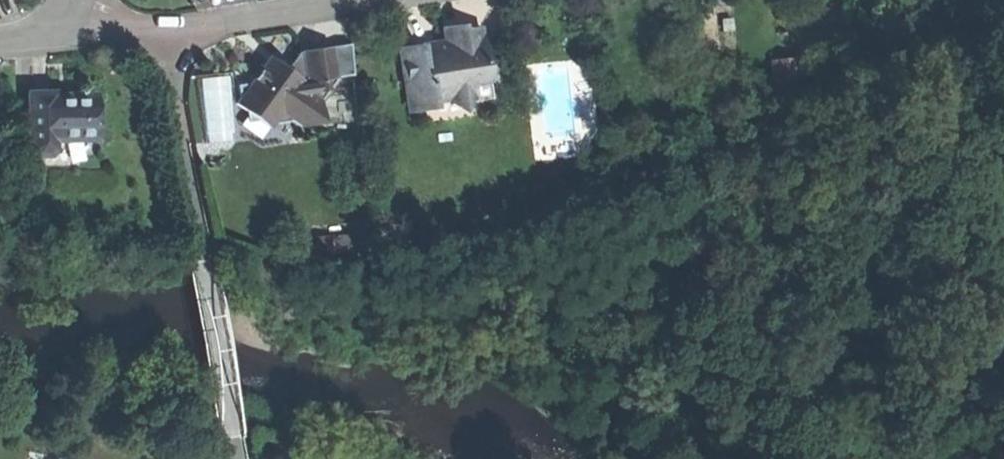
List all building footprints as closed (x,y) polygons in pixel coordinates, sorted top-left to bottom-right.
[(425,48),(403,50),(409,107),(417,112),(430,111),(436,104),(455,102),(461,106),(473,105),(479,97),(493,96),(492,80),(498,72),(489,65),(485,30),(466,32),(466,28),(446,30),(448,44),(438,45),(439,51),(431,52),(425,52),(425,48)] [(335,49),(306,53),(307,63),(293,65),(290,70),(287,75),(275,67),(263,83),(257,79),(253,84),(237,85),(239,105),(271,128),(282,112),(302,128),(327,125),(324,96),(331,95),(331,88),(339,82),(335,49)] [(272,58),(257,79),(263,83),(275,67),(287,75),(290,70),(280,63),(272,58)] [(771,66),(772,85),(797,83),(796,63),(771,66)] [(57,93),(31,94),(32,156),(57,156),(57,142),(99,141),(98,97),(73,98),(57,98),(57,93)]
